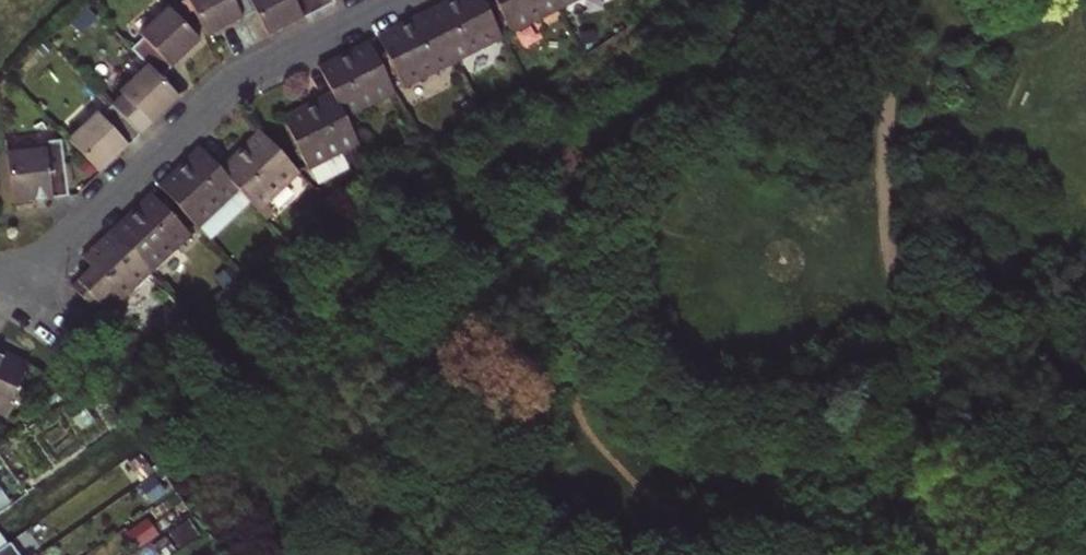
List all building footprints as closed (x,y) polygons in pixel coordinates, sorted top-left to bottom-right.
[(206,37),(255,12),(249,0),(187,0),(206,37)] [(267,36),(316,11),(310,0),(249,0),(255,12),(267,36)] [(316,11),(333,3),(332,0),(310,0),(316,11)] [(425,12),(452,65),(502,40),(481,0),(450,0),(425,12)] [(510,35),(560,10),(555,0),(493,0),(510,35)] [(560,10),(579,0),(555,0),(560,10)] [(142,38),(130,49),(145,65),(158,78),(199,40),(168,7),(139,34),(142,38)] [(95,17),(88,10),(77,20),(85,28),(95,17)] [(452,65),(425,12),(376,37),(403,89),(452,65)] [(53,48),(46,42),(37,51),(43,57),(53,48)] [(394,94),(368,42),(318,67),(332,93),(345,119),(394,94)] [(158,78),(145,65),(118,91),(121,95),(110,105),(139,136),(178,99),(158,78)] [(358,146),(345,119),(332,93),(281,119),(307,171),(340,155),(358,146)] [(139,136),(110,105),(99,115),(96,112),(67,140),(99,174),(139,136)] [(257,212),(298,174),(258,131),(218,169),(238,191),(249,203),(257,212)] [(42,148),(6,152),(12,204),(67,197),(60,141),(41,143),(42,148)] [(358,146),(340,155),(345,165),(363,156),(358,146)] [(197,229),(238,191),(218,169),(197,148),(157,186),(197,229)] [(208,241),(249,203),(238,191),(197,229),(208,241)] [(109,231),(149,274),(190,236),(149,193),(109,231)] [(149,274),(109,231),(81,257),(90,267),(70,286),(91,309),(97,304),(112,291),(119,297),(122,300),(149,274)] [(233,272),(221,270),(219,284),(231,286),(233,272)] [(112,291),(97,304),(105,311),(119,297),(112,291)] [(27,362),(0,350),(0,415),(3,417),(27,362)] [(15,501),(0,480),(0,511),(15,501)]
